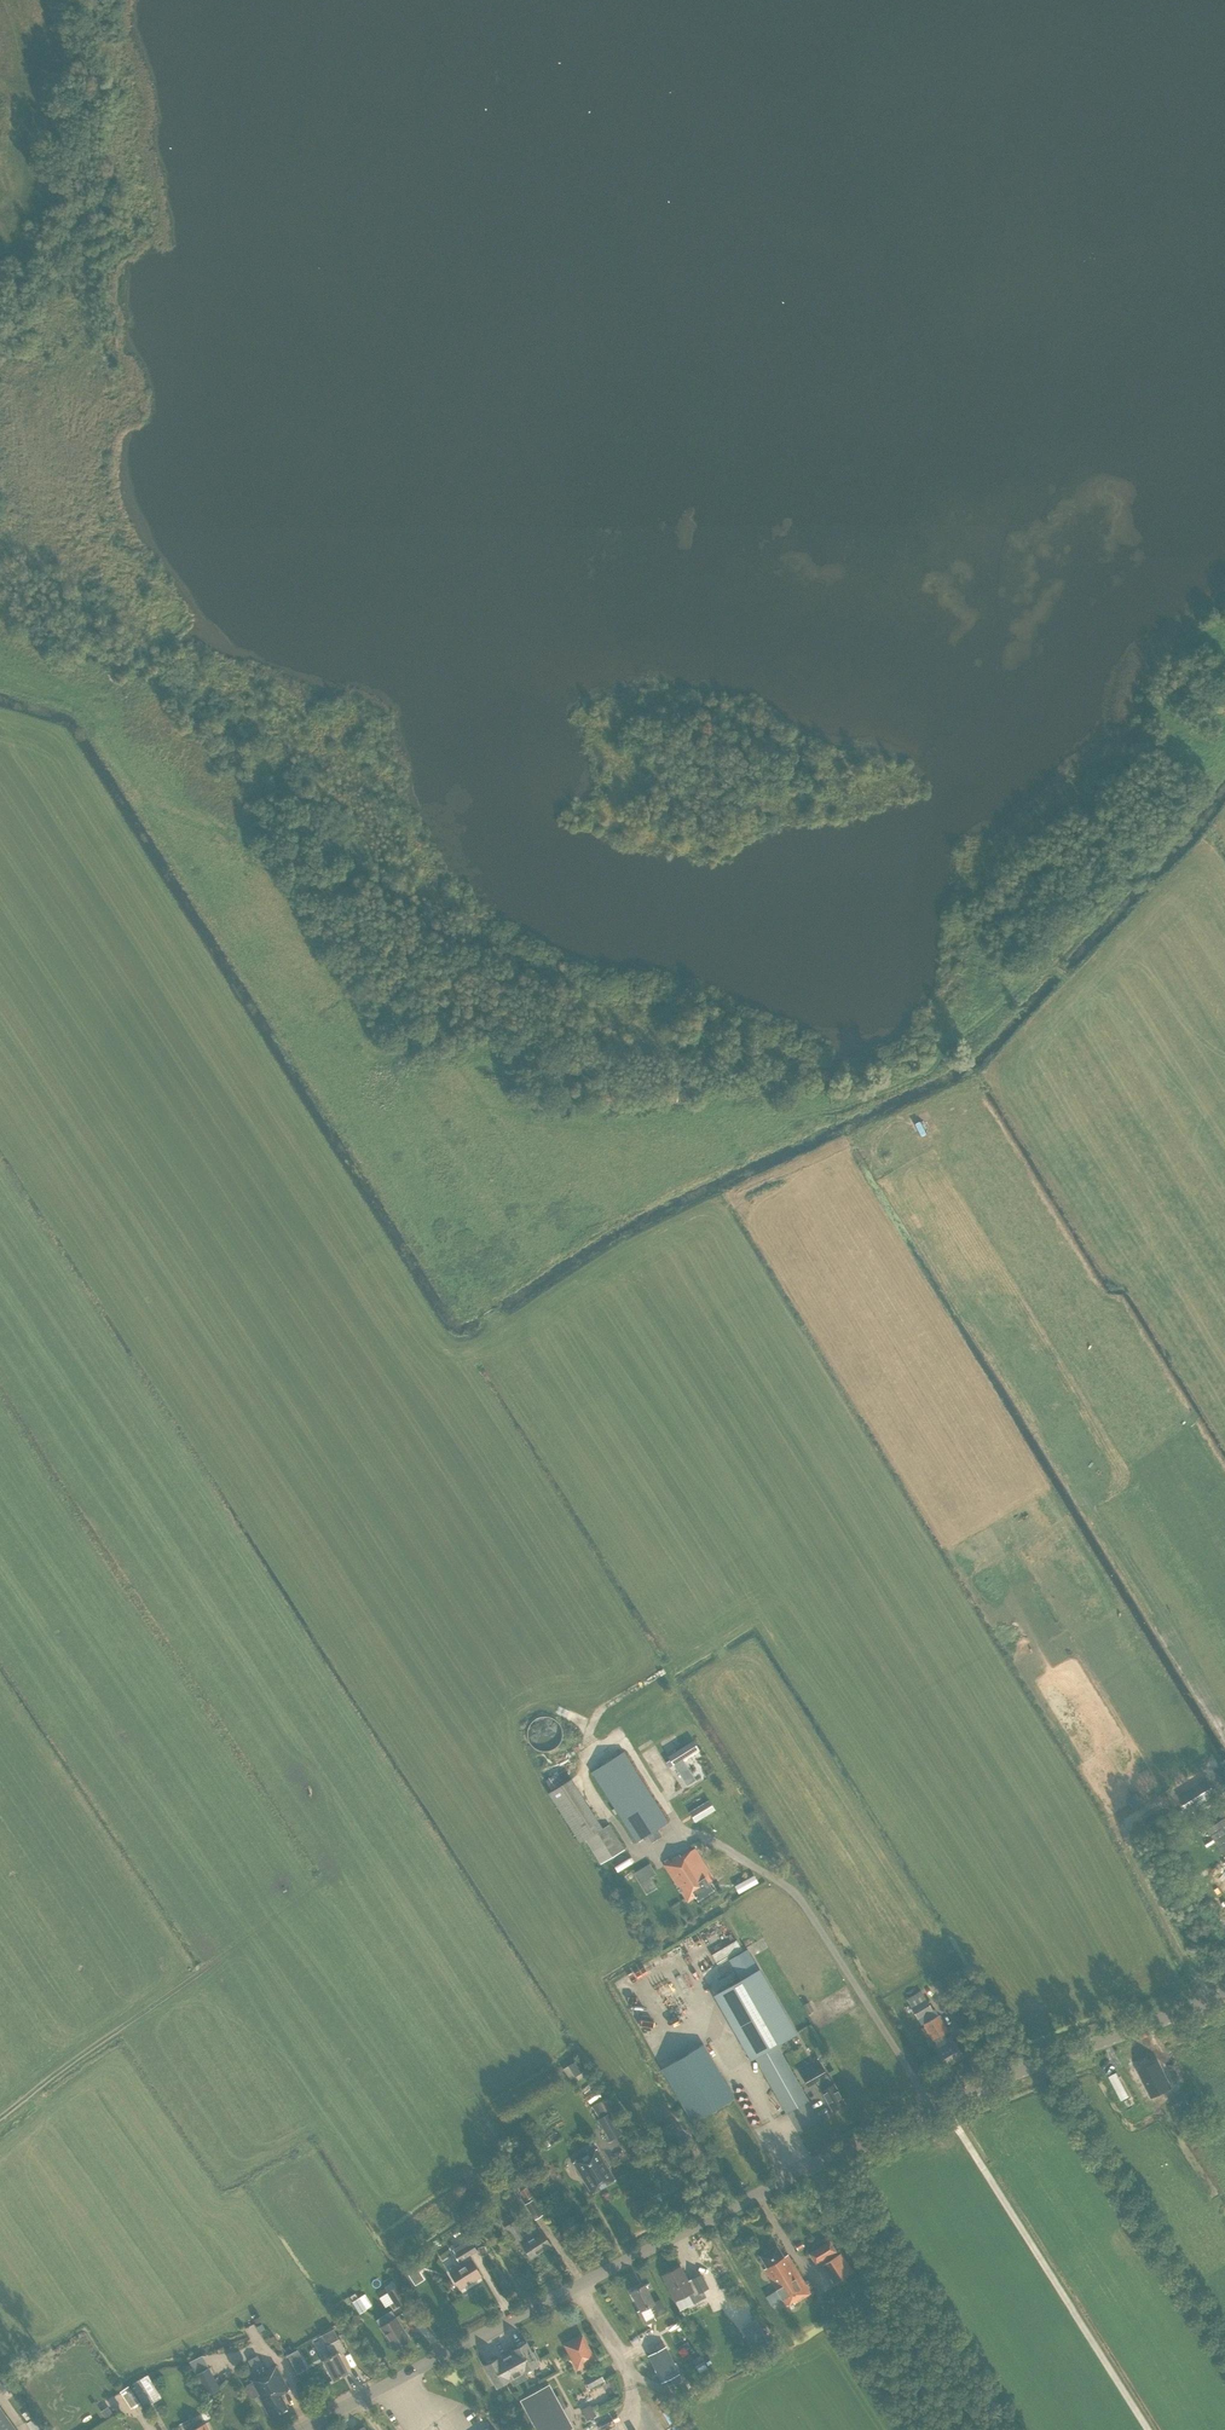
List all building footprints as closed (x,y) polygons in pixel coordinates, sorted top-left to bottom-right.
[(562,1739),(562,1734),(562,1728),(559,1723),(555,1719),(550,1717),(545,1716),(539,1717),(534,1719),(530,1723),(528,1728),(527,1734),(528,1739),(530,1744),(534,1748),(539,1751),(545,1752),(550,1751),(555,1748),(559,1744),(562,1739)] [(703,1771),(717,1762),(693,1724),(678,1733),(703,1771)] [(636,1842),(668,1822),(623,1752),(592,1772),(636,1842)] [(580,1842),(582,1841),(585,1838),(602,1827),(571,1778),(548,1793),(580,1842)] [(1214,1796),(1207,1783),(1180,1797),(1187,1810),(1214,1796)] [(602,1827),(585,1838),(601,1863),(624,1849),(609,1823),(602,1827)] [(711,1874),(695,1848),(681,1856),(680,1854),(669,1861),(667,1859),(665,1861),(666,1863),(664,1865),(687,1901),(695,1896),(698,1901),(714,1891),(709,1883),(713,1880),(710,1875),(711,1874)] [(656,1874),(649,1863),(633,1873),(646,1894),(657,1888),(650,1877),(656,1874)] [(720,1957),(746,1945),(742,1936),(716,1949),(720,1957)] [(740,1980),(714,1995),(750,2058),(750,2059),(755,2056),(785,2112),(807,2099),(776,2044),(795,2033),(759,1969),(747,1949),(728,1959),(740,1980)] [(657,1970),(673,1960),(667,1951),(651,1961),(657,1970)] [(911,2008),(917,2019),(933,2010),(926,1999),(921,1991),(906,1999),(911,2008)] [(676,2010),(679,2000),(672,1998),(668,2007),(676,2010)] [(945,2066),(963,2055),(951,2036),(946,2038),(944,2034),(948,2032),(938,2015),(923,2024),(925,2026),(920,2029),(926,2038),(930,2035),(933,2041),(934,2040),(936,2044),(933,2046),(945,2066)] [(796,2033),(788,2038),(793,2046),(801,2041),(796,2033)] [(703,2045),(661,2069),(692,2122),(734,2097),(703,2045)] [(821,2091),(832,2110),(845,2103),(834,2084),(832,2084),(827,2075),(821,2066),(819,2061),(805,2069),(799,2072),(808,2086),(816,2081),(821,2091)] [(1170,2088),(1158,2062),(1140,2070),(1152,2096),(1170,2088)] [(1170,2100),(1176,2111),(1189,2105),(1183,2094),(1170,2100)] [(591,2106),(598,2119),(611,2140),(622,2133),(609,2112),(608,2113),(600,2101),(591,2106)] [(592,2193),(615,2180),(596,2149),(573,2162),(592,2193)] [(532,2196),(527,2187),(520,2191),(525,2200),(532,2196)] [(535,2219),(542,2214),(533,2199),(526,2204),(535,2219)] [(530,2257),(550,2244),(541,2232),(537,2226),(525,2234),(516,2220),(505,2228),(515,2242),(519,2239),(530,2257)] [(476,2251),(466,2234),(458,2239),(461,2245),(453,2250),(455,2253),(454,2253),(459,2261),(463,2259),(466,2263),(450,2273),(460,2289),(481,2276),(471,2260),(470,2260),(468,2256),(476,2251)] [(806,2242),(804,2239),(801,2241),(800,2240),(794,2244),(798,2249),(804,2245),(803,2244),(806,2242)] [(837,2252),(830,2240),(808,2253),(815,2264),(837,2252)] [(811,2293),(790,2259),(789,2260),(786,2255),(783,2257),(777,2246),(760,2256),(767,2267),(764,2269),(786,2305),(793,2301),(794,2303),(811,2293)] [(854,2271),(841,2252),(832,2257),(845,2277),(854,2271)] [(416,2266),(408,2271),(415,2284),(423,2279),(416,2266)] [(680,2266),(662,2275),(680,2310),(706,2297),(703,2290),(708,2288),(701,2274),(687,2281),(680,2266)] [(644,2284),(631,2291),(640,2310),(636,2312),(645,2328),(657,2322),(654,2317),(666,2311),(660,2299),(654,2302),(644,2284)] [(408,2300),(398,2285),(387,2292),(396,2307),(408,2300)] [(718,2296),(709,2300),(714,2309),(722,2305),(718,2296)] [(366,2309),(359,2298),(353,2301),(360,2313),(366,2309)] [(394,2349),(410,2339),(396,2317),(393,2319),(389,2313),(377,2320),(381,2327),(380,2327),(394,2349)] [(673,2321),(657,2330),(666,2345),(682,2336),(673,2321)] [(742,2329),(754,2348),(766,2340),(755,2321),(742,2329)] [(333,2380),(348,2372),(339,2355),(346,2351),(339,2338),(338,2338),(333,2329),(322,2335),(327,2345),(326,2345),(332,2355),(323,2360),(333,2380)] [(574,2362),(577,2369),(595,2359),(582,2336),(568,2343),(571,2348),(569,2349),(575,2361),(574,2362)] [(513,2352),(506,2355),(520,2381),(528,2378),(525,2372),(538,2365),(536,2360),(538,2358),(534,2351),(531,2352),(526,2342),(512,2350),(513,2352)] [(666,2347),(648,2356),(663,2384),(680,2375),(666,2347)] [(220,2388),(202,2355),(189,2362),(196,2374),(197,2374),(207,2395),(220,2388)] [(513,2385),(520,2381),(506,2355),(499,2359),(498,2357),(484,2365),(497,2387),(510,2380),(513,2385)] [(260,2366),(255,2357),(244,2363),(248,2372),(260,2366)] [(250,2379),(251,2382),(247,2385),(247,2387),(251,2396),(254,2396),(258,2394),(270,2417),(288,2407),(281,2394),(289,2390),(276,2365),(250,2379)] [(589,2388),(604,2380),(600,2372),(584,2379),(589,2388)] [(154,2401),(140,2378),(132,2383),(134,2386),(132,2387),(144,2407),(154,2401)] [(140,2402),(129,2385),(119,2391),(131,2408),(140,2402)] [(572,2427),(548,2385),(521,2400),(537,2429),(567,2429),(572,2427)] [(304,2393),(301,2386),(296,2389),(299,2396),(304,2393)] [(459,2410),(462,2402),(447,2397),(445,2405),(459,2410)] [(109,2406),(114,2413),(120,2409),(115,2402),(109,2406)] [(596,2416),(590,2404),(581,2409),(587,2421),(596,2416)] [(0,2408),(0,2429),(16,2429),(0,2408)] [(128,2416),(117,2420),(121,2429),(132,2425),(128,2416)] [(36,2418),(27,2424),(31,2429),(44,2429),(36,2418)] [(206,2423),(196,2428),(193,2421),(184,2425),(187,2429),(192,2429),(210,2429),(206,2423)]
